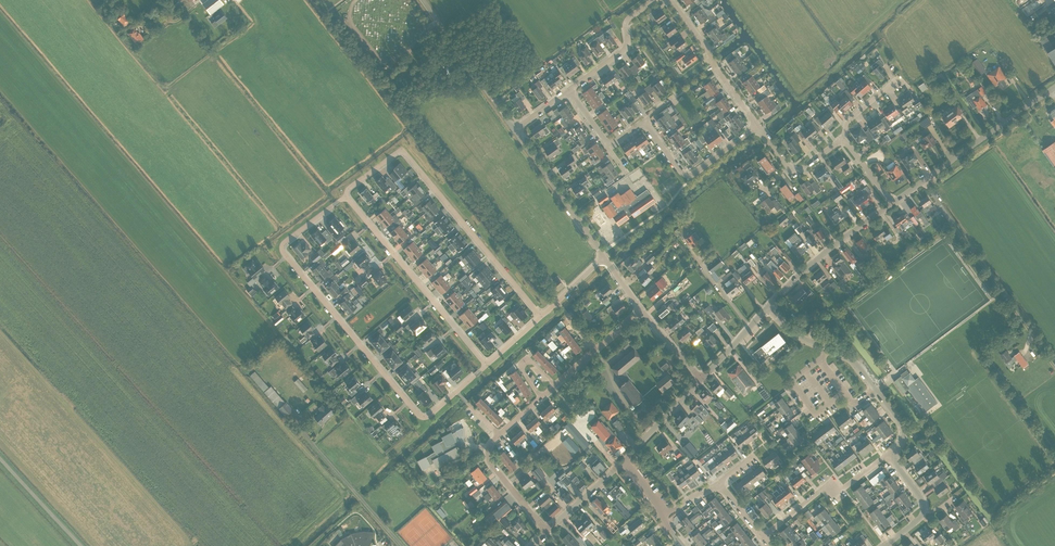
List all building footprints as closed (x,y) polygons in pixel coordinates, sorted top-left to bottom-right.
[(203,4),(211,14),(214,17),(214,18),(216,20),(212,23),(215,27),(219,24),(227,18),(222,11),(219,13),(216,10),(218,8),(223,4),(220,0),(208,0),(203,4)] [(705,9),(700,2),(696,4),(698,6),(694,9),(696,12),(693,14),(697,19),(705,13),(709,10),(708,9),(705,8),(705,9)] [(648,15),(652,21),(655,18),(659,23),(667,17),(663,12),(661,13),(660,10),(656,13),(654,10),(648,15)] [(131,22),(122,11),(116,17),(124,27),(131,22)] [(705,13),(697,19),(701,24),(703,22),(705,25),(715,17),(712,12),(707,16),(705,13)] [(613,21),(610,18),(608,20),(614,29),(617,27),(613,22),(613,21)] [(707,33),(711,38),(720,32),(717,29),(720,27),(716,22),(711,26),(713,29),(707,33)] [(669,37),(677,31),(673,26),(672,27),(670,24),(667,27),(665,24),(659,29),(661,31),(663,29),(669,37)] [(139,32),(137,34),(134,29),(128,34),(134,42),(137,40),(139,42),(144,39),(139,32)] [(610,29),(605,32),(599,36),(603,42),(605,40),(610,47),(616,43),(611,37),(614,35),(610,29)] [(720,32),(711,38),(715,43),(721,39),(723,42),(728,38),(727,37),(724,33),(722,35),(720,32)] [(1047,37),(1046,36),(1040,40),(1048,52),(1054,62),(1054,32),(1047,37)] [(728,38),(723,42),(725,44),(735,36),(733,33),(727,37),(728,38)] [(590,47),(597,56),(604,51),(599,45),(602,43),(598,37),(588,44),(590,46),(590,47)] [(669,42),(673,48),(676,46),(679,51),(687,45),(683,40),(682,41),(680,38),(677,41),(675,38),(669,42)] [(585,65),(591,61),(587,55),(589,53),(585,47),(581,51),(583,54),(580,57),(585,65)] [(676,58),(678,61),(681,59),(682,60),(683,60),(687,65),(697,59),(692,53),(686,57),(685,56),(683,53),(676,58)] [(736,53),(728,58),(730,61),(728,63),(732,68),(740,62),(742,60),(739,55),(738,56),(736,53)] [(634,65),(632,66),(636,73),(642,68),(640,66),(645,62),(639,54),(634,58),(635,59),(632,61),(634,65)] [(571,63),(568,65),(574,73),(579,69),(577,67),(580,65),(574,57),(569,61),(571,63)] [(881,79),(887,74),(881,67),(884,65),(879,59),(876,62),(879,66),(873,70),(881,79)] [(742,65),(740,62),(732,68),(735,73),(738,71),(740,74),(747,69),(743,64),(742,65)] [(569,77),(574,73),(568,65),(566,67),(564,64),(559,68),(564,76),(567,74),(569,77)] [(634,75),(636,73),(632,66),(629,68),(627,65),(624,67),(623,66),(618,70),(624,78),(632,72),(634,75)] [(1007,78),(998,65),(987,74),(995,86),(999,84),(1002,88),(1006,85),(1003,81),(1007,78)] [(742,83),(746,88),(756,81),(752,76),(758,71),(755,68),(746,74),(749,78),(742,83)] [(549,75),(557,86),(562,82),(560,79),(563,77),(557,70),(552,74),(551,74),(549,75)] [(976,81),(969,70),(964,73),(971,84),(976,81)] [(611,72),(606,76),(612,84),(617,80),(619,82),(621,80),(616,73),(613,75),(611,72)] [(862,82),(859,84),(866,92),(872,88),(867,83),(870,80),(864,74),(859,78),(862,82)] [(552,89),(557,86),(549,75),(541,81),(547,89),(550,87),(552,89)] [(838,80),(844,88),(848,85),(845,81),(847,79),(844,75),(838,80)] [(607,88),(612,84),(606,76),(601,80),(603,82),(600,84),(606,91),(608,89),(607,88)] [(703,86),(707,91),(715,85),(711,80),(703,86)] [(539,99),(545,95),(540,88),(542,86),(538,81),(534,84),(536,87),(532,90),(539,99)] [(647,87),(651,93),(654,91),(656,94),(659,92),(660,93),(665,89),(659,81),(654,85),(652,82),(647,87)] [(756,81),(746,88),(750,93),(760,87),(756,81)] [(919,86),(922,92),(928,88),(924,82),(919,86)] [(582,93),(586,99),(595,92),(592,89),(594,88),(594,89),(598,87),(596,84),(591,87),(582,93)] [(861,97),(866,92),(859,84),(856,87),(854,84),(849,89),(854,95),(857,92),(861,97)] [(701,88),(698,85),(692,89),(694,93),(701,88)] [(718,90),(715,85),(707,91),(709,94),(706,96),(708,98),(710,96),(718,90)] [(767,88),(764,85),(756,90),(759,94),(767,88)] [(971,97),(968,99),(974,108),(977,106),(977,107),(979,106),(981,109),(986,105),(981,98),(983,98),(981,96),(986,93),(982,86),(973,92),(972,92),(969,94),(971,97)] [(651,93),(647,87),(644,89),(646,91),(638,97),(644,105),(649,101),(648,100),(651,98),(648,95),(651,93)] [(757,103),(761,108),(770,101),(767,96),(770,93),(767,89),(761,94),(764,98),(757,103)] [(844,97),(841,100),(848,108),(853,104),(848,98),(851,95),(846,89),(841,94),(844,97)] [(1012,94),(1016,98),(1020,93),(1016,90),(1012,94)] [(597,96),(595,92),(586,99),(590,104),(603,94),(601,91),(598,94),(599,95),(597,96)] [(519,112),(526,107),(521,101),(524,99),(519,92),(515,94),(519,99),(513,103),(519,112)] [(910,93),(905,97),(913,108),(915,106),(917,108),(922,105),(917,97),(914,99),(910,93)] [(605,97),(603,94),(590,104),(593,109),(602,102),(600,99),(601,98),(602,99),(605,97)] [(714,99),(712,96),(704,101),(707,104),(714,99)] [(717,105),(719,108),(727,102),(724,97),(720,100),(718,97),(709,103),(711,106),(713,105),(714,107),(717,105)] [(905,97),(899,100),(904,106),(901,108),(906,115),(914,110),(913,108),(905,97)] [(843,113),(848,108),(841,100),(838,102),(835,99),(830,104),(835,110),(838,107),(843,113)] [(770,101),(761,108),(765,114),(772,109),(774,113),(781,108),(778,104),(776,105),(772,100),(770,101)] [(731,107),(727,102),(719,108),(721,111),(716,115),(720,120),(727,115),(724,112),(731,107)] [(633,115),(639,111),(633,103),(627,107),(633,115)] [(894,104),(888,108),(895,117),(898,115),(900,118),(905,114),(901,109),(898,111),(894,104)] [(959,115),(962,112),(957,105),(942,117),(950,127),(955,123),(955,122),(961,117),(959,115)] [(562,117),(570,111),(566,106),(560,110),(558,108),(553,111),(556,116),(560,113),(562,117)] [(834,111),(829,106),(822,113),(831,123),(836,119),(831,114),(834,111)] [(626,119),(631,114),(625,107),(620,111),(626,119)] [(660,126),(667,120),(671,117),(668,112),(669,111),(667,107),(660,112),(662,116),(656,120),(660,126)] [(885,120),(889,126),(892,124),(889,120),(895,117),(888,108),(883,111),(888,118),(885,120)] [(597,116),(601,121),(610,114),(606,109),(597,116)] [(570,111),(562,117),(564,120),(561,122),(564,127),(569,124),(567,121),(574,116),(570,111)] [(728,120),(732,125),(740,119),(736,114),(733,116),(731,113),(725,118),(727,121),(728,120)] [(822,113),(815,119),(819,124),(822,122),(827,127),(831,123),(822,113)] [(610,114),(601,121),(604,126),(614,120),(610,114)] [(872,119),(879,128),(882,126),(885,131),(890,128),(885,120),(882,122),(878,115),(872,119)] [(667,120),(660,126),(663,131),(670,126),(672,129),(677,125),(671,117),(667,120)] [(743,124),(740,119),(732,125),(729,127),(735,135),(743,129),(741,126),(743,124)] [(869,131),(874,138),(874,139),(879,136),(876,130),(879,128),(872,119),(867,123),(872,129),(869,131)] [(617,125),(614,120),(604,126),(608,131),(617,125)] [(923,120),(913,125),(916,131),(925,126),(923,120)] [(807,129),(814,138),(819,134),(815,128),(817,126),(813,121),(808,124),(810,127),(807,129)] [(546,135),(550,132),(546,127),(543,129),(540,124),(531,131),(536,138),(544,132),(546,135)] [(574,138),(584,130),(580,125),(574,130),(572,127),(567,131),(570,135),(566,138),(569,142),(574,138)] [(710,135),(717,144),(722,140),(717,134),(720,132),(716,126),(713,128),(715,131),(710,135)] [(910,135),(915,131),(912,126),(907,130),(910,135)] [(874,138),(869,131),(866,134),(861,127),(852,133),(852,134),(855,139),(855,138),(858,142),(865,138),(868,142),(874,138)] [(814,138),(807,129),(805,131),(803,129),(798,133),(802,138),(805,136),(810,142),(814,138)] [(584,130),(574,138),(576,141),(575,142),(577,145),(571,149),(574,153),(585,145),(581,140),(588,135),(584,130)] [(673,143),(681,137),(677,131),(669,138),(673,143)] [(795,133),(787,139),(786,142),(795,153),(801,148),(797,143),(800,140),(795,133)] [(925,141),(921,143),(925,149),(929,146),(929,147),(936,142),(930,133),(923,138),(925,141)] [(638,138),(647,150),(649,148),(646,145),(649,142),(643,135),(638,138)] [(711,148),(717,144),(710,135),(704,139),(711,148)] [(681,137),(673,143),(677,148),(683,144),(685,147),(691,143),(687,137),(684,140),(681,137)] [(633,142),(637,148),(639,150),(642,148),(644,152),(647,150),(638,138),(633,142)] [(556,139),(550,143),(552,146),(545,151),(550,158),(559,151),(556,147),(560,144),(556,139)] [(637,148),(633,142),(632,140),(627,144),(635,156),(637,154),(635,150),(637,148)] [(1043,150),(1054,167),(1054,142),(1043,150)] [(591,155),(600,149),(596,143),(590,148),(588,145),(582,149),(585,154),(588,152),(591,155)] [(635,156),(627,144),(621,148),(627,156),(630,153),(633,157),(635,156)] [(686,160),(694,154),(692,151),(694,150),(691,145),(683,150),(685,153),(683,155),(686,160)] [(600,149),(591,155),(593,159),(591,160),(594,165),(600,161),(598,159),(604,154),(600,149)] [(913,162),(918,158),(914,153),(909,156),(908,155),(902,160),(908,170),(915,165),(913,162)] [(694,154),(686,160),(690,165),(693,163),(695,166),(702,160),(698,155),(696,157),(694,154)] [(767,174),(769,173),(774,169),(775,169),(771,164),(772,164),(769,161),(766,156),(765,157),(758,162),(761,166),(762,166),(765,169),(764,170),(767,174)] [(846,174),(851,169),(848,165),(847,165),(846,163),(841,156),(837,159),(838,159),(832,163),(836,170),(841,167),(842,169),(846,174)] [(572,157),(565,162),(568,165),(559,171),(564,177),(573,170),(570,166),(576,162),(572,157)] [(401,177),(407,172),(400,163),(394,168),(395,170),(389,175),(395,181),(401,176),(401,177)] [(606,174),(614,168),(610,163),(604,167),(602,164),(597,168),(600,173),(604,171),(606,174)] [(902,174),(896,165),(887,171),(893,180),(894,180),(897,184),(904,179),(901,174),(902,174)] [(815,175),(820,182),(831,174),(826,167),(815,175)] [(614,168),(606,174),(609,177),(606,180),(607,182),(605,183),(607,186),(614,181),(612,178),(618,174),(614,168)] [(748,174),(741,179),(748,188),(755,183),(752,180),(754,178),(754,179),(758,176),(754,170),(748,174)] [(387,182),(382,176),(375,182),(383,191),(387,188),(391,192),(397,187),(391,180),(387,182)] [(578,181),(581,184),(573,190),(578,197),(587,191),(583,186),(589,182),(585,177),(578,181)] [(843,187),(836,177),(832,180),(839,190),(843,187)] [(674,193),(679,191),(674,180),(670,182),(674,193)] [(801,185),(807,194),(814,189),(817,193),(821,190),(814,181),(810,184),(808,180),(801,185)] [(421,188),(417,183),(408,191),(406,188),(400,193),(404,197),(406,195),(409,198),(421,188)] [(851,183),(840,191),(842,193),(850,187),(852,190),(855,188),(851,183)] [(789,188),(786,184),(781,188),(784,192),(783,193),(785,197),(787,196),(790,200),(795,197),(795,196),(792,192),(790,188),(789,188)] [(861,196),(867,206),(869,205),(868,204),(873,201),(869,195),(872,192),(867,186),(862,190),(864,194),(861,196)] [(373,195),(367,188),(360,193),(367,202),(372,198),(374,201),(381,196),(377,191),(373,195)] [(425,193),(421,188),(409,198),(415,206),(421,201),(418,199),(425,193)] [(656,202),(647,189),(647,190),(636,197),(630,188),(620,195),(618,192),(610,198),(613,201),(602,208),(610,218),(612,216),(619,225),(629,218),(628,217),(632,214),(634,217),(656,202)] [(843,197),(839,191),(832,196),(836,202),(843,197)] [(804,199),(798,192),(795,195),(800,202),(804,199)] [(600,204),(609,198),(606,195),(597,201),(600,204)] [(867,206),(861,196),(857,199),(854,195),(849,199),(853,206),(856,203),(861,210),(866,206),(867,206)] [(930,203),(932,202),(927,196),(920,201),(924,207),(922,208),(925,212),(930,209),(929,208),(933,206),(930,203)] [(773,203),(768,197),(762,202),(768,211),(774,206),(777,211),(782,208),(776,201),(773,203)] [(424,205),(422,203),(417,207),(420,211),(423,209),(426,212),(435,204),(434,202),(433,203),(431,200),(424,205)] [(435,204),(426,212),(428,215),(426,218),(429,222),(434,218),(432,215),(439,209),(437,207),(437,206),(435,204)] [(922,215),(915,205),(910,209),(915,216),(918,213),(920,217),(922,215)] [(933,213),(938,210),(934,205),(933,206),(929,208),(930,209),(933,213)] [(837,223),(839,222),(839,220),(839,219),(844,216),(841,213),(842,212),(839,208),(839,209),(838,207),(837,206),(833,209),(835,212),(830,215),(835,223),(836,222),(837,223)] [(376,216),(380,222),(390,214),(385,208),(376,216)] [(414,208),(403,217),(405,220),(416,211),(414,208)] [(867,218),(872,214),(868,208),(863,212),(867,218)] [(394,219),(390,214),(380,222),(385,227),(394,219)] [(907,220),(903,214),(898,217),(905,227),(906,228),(914,223),(910,218),(907,220)] [(929,222),(923,214),(922,215),(920,217),(926,224),(929,222)] [(789,219),(785,215),(777,222),(781,226),(784,224),(785,225),(788,223),(787,222),(789,219)] [(449,221),(444,216),(435,223),(437,227),(434,230),(436,232),(449,221)] [(814,223),(809,216),(805,219),(810,225),(814,223)] [(917,221),(913,216),(910,218),(914,222),(916,226),(919,224),(917,221)] [(335,217),(328,223),(330,226),(327,228),(335,238),(341,234),(339,232),(344,228),(343,226),(344,225),(340,221),(339,222),(335,217)] [(905,227),(898,217),(894,221),(898,226),(895,228),(899,234),(903,231),(903,229),(905,227)] [(454,227),(449,221),(436,232),(438,235),(442,232),(444,235),(454,227)] [(390,233),(394,238),(404,230),(401,228),(404,226),(402,223),(390,233)] [(893,236),(888,229),(885,231),(881,227),(872,233),(877,241),(884,236),(887,241),(893,236)] [(683,234),(678,228),(673,231),(678,238),(683,234)] [(822,232),(820,229),(819,230),(817,228),(814,230),(816,233),(815,233),(820,240),(825,236),(822,232)] [(318,230),(311,236),(319,245),(326,240),(328,242),(333,238),(326,230),(321,233),(318,230)] [(406,233),(404,230),(394,238),(399,244),(406,238),(408,241),(413,237),(408,232),(406,233)] [(817,242),(814,239),(815,239),(811,233),(808,230),(805,233),(807,236),(806,237),(808,241),(809,240),(813,246),(817,242)] [(450,249),(463,238),(458,232),(449,240),(451,243),(448,246),(450,249)] [(685,239),(688,243),(689,243),(692,247),(698,243),(697,241),(700,239),(695,232),(685,239)] [(805,244),(795,233),(789,239),(794,245),(791,248),(799,257),(805,252),(801,247),(805,244)] [(458,252),(464,247),(468,244),(463,238),(450,249),(452,251),(456,248),(458,252)] [(867,250),(870,248),(867,245),(865,242),(862,238),(856,242),(862,249),(865,247),(867,250)] [(352,256),(361,248),(355,241),(352,244),(348,239),(342,244),(346,249),(352,256)] [(408,255),(418,247),(413,242),(404,249),(408,255)] [(300,244),(293,249),(302,259),(308,254),(307,253),(311,249),(306,243),(302,246),(300,244)] [(330,251),(333,255),(339,251),(338,250),(340,248),(338,245),(330,251)] [(418,247),(408,255),(413,261),(422,253),(418,247)] [(853,264),(857,260),(847,247),(843,249),(845,251),(844,252),(853,264)] [(477,254),(473,250),(468,254),(465,251),(458,257),(465,264),(477,254)] [(317,252),(310,258),(314,263),(321,257),(317,252)] [(371,260),(365,253),(355,261),(360,268),(362,267),(367,274),(374,268),(368,262),(371,260)] [(655,258),(651,253),(644,260),(648,264),(655,258)] [(481,259),(477,254),(465,264),(469,269),(481,259)] [(837,265),(834,268),(842,279),(847,275),(848,276),(850,274),(849,273),(851,271),(845,263),(846,262),(840,255),(833,260),(837,265)] [(786,272),(791,268),(780,257),(777,260),(781,264),(780,265),(786,272)] [(417,266),(422,272),(432,264),(427,258),(417,266)] [(639,259),(638,260),(635,258),(633,259),(634,259),(631,262),(627,267),(632,272),(636,267),(639,264),(640,265),(642,262),(639,259)] [(724,263),(720,258),(708,267),(712,272),(724,263)] [(756,264),(751,258),(747,261),(752,267),(756,264)] [(312,271),(316,276),(324,269),(322,266),(325,264),(321,259),(316,263),(318,266),(312,271)] [(252,260),(246,266),(243,269),(247,274),(249,272),(254,278),(265,270),(259,263),(257,265),(252,260)] [(779,279),(784,274),(777,268),(778,267),(771,260),(768,264),(775,270),(773,272),(779,279)] [(873,265),(869,260),(864,265),(868,269),(873,265)] [(350,262),(343,267),(346,271),(352,265),(350,262)] [(434,262),(432,264),(422,272),(427,277),(436,270),(434,267),(437,265),(434,262)] [(645,273),(639,280),(644,285),(652,276),(650,274),(654,269),(649,264),(645,269),(647,271),(645,274),(645,273)] [(744,264),(741,267),(751,280),(756,276),(751,270),(748,272),(747,271),(748,270),(744,264)] [(490,271),(486,266),(475,276),(479,281),(490,271)] [(863,273),(857,266),(853,269),(859,276),(861,278),(864,276),(862,273),(863,273)] [(746,284),(751,280),(741,267),(737,269),(743,276),(741,278),(746,284)] [(327,272),(324,269),(316,276),(320,281),(326,276),(328,278),(333,274),(329,269),(327,272)] [(382,273),(380,270),(372,276),(375,280),(374,281),(378,285),(379,284),(380,285),(387,279),(384,276),(382,273)] [(825,289),(831,285),(827,280),(826,281),(824,279),(827,277),(821,270),(814,276),(820,283),(821,285),(825,289)] [(495,276),(490,271),(479,281),(485,289),(492,283),(489,280),(495,276)] [(732,273),(731,271),(726,275),(732,284),(725,289),(730,296),(739,289),(738,287),(741,285),(734,276),(732,273)] [(741,277),(735,271),(732,273),(734,276),(737,280),(741,277)] [(773,286),(777,282),(770,275),(767,272),(761,277),(765,281),(766,279),(773,286)] [(457,273),(455,275),(461,282),(468,276),(465,274),(461,277),(457,273)] [(329,293),(338,285),(336,282),(339,280),(334,275),(328,280),(331,283),(325,287),(328,290),(327,290),(329,293)] [(436,288),(445,281),(441,275),(431,283),(436,288)] [(263,289),(269,296),(279,287),(273,280),(271,283),(265,276),(259,281),(265,288),(263,289)] [(468,276),(461,282),(464,286),(471,280),(468,276)] [(361,288),(370,281),(366,277),(358,284),(361,288)] [(647,294),(652,300),(661,292),(658,289),(660,288),(661,289),(667,284),(662,277),(655,283),(658,285),(656,287),(647,294)] [(558,290),(563,285),(557,279),(552,284),(558,290)] [(445,281),(436,288),(441,294),(450,286),(445,281)] [(504,289),(500,283),(488,293),(490,295),(492,293),(495,296),(504,289)] [(607,296),(613,290),(608,284),(600,291),(603,296),(600,299),(603,303),(609,299),(607,296)] [(846,289),(842,284),(840,286),(846,293),(850,290),(848,288),(846,289)] [(338,285),(329,293),(332,295),(334,298),(340,294),(342,296),(349,291),(345,286),(341,289),(338,285)] [(246,290),(250,294),(255,290),(251,286),(246,290)] [(802,289),(793,298),(798,304),(805,297),(808,300),(815,294),(809,288),(805,292),(802,289)] [(508,294),(504,289),(495,296),(497,299),(495,301),(499,306),(504,301),(502,298),(508,294)] [(290,297),(285,290),(275,298),(281,304),(282,303),(286,308),(292,304),(287,299),(290,297)] [(344,309),(353,302),(350,299),(354,296),(350,291),(343,297),(345,299),(340,304),(344,309)] [(450,305),(459,297),(455,292),(445,299),(450,305)] [(474,299),(472,296),(465,302),(468,304),(474,299)] [(459,297),(450,305),(455,311),(464,303),(459,297)] [(355,305),(353,302),(344,309),(348,314),(354,310),(356,312),(363,307),(359,302),(355,305)] [(617,315),(626,308),(620,302),(615,306),(612,304),(607,309),(609,312),(613,309),(617,315)] [(673,309),(675,307),(672,302),(669,305),(669,306),(667,308),(665,305),(657,311),(662,317),(670,311),(669,311),(672,309),(673,309)] [(714,311),(709,305),(704,309),(709,315),(714,311)] [(409,317),(415,312),(409,306),(403,311),(403,310),(399,314),(405,321),(409,318),(409,317)] [(296,323),(305,315),(300,309),(296,312),(292,307),(286,311),(290,316),(290,317),(296,323)] [(518,316),(521,320),(527,315),(520,307),(513,313),(512,311),(509,314),(514,320),(518,316)] [(459,316),(464,322),(473,314),(469,308),(459,316)] [(723,308),(715,313),(720,320),(721,320),(722,322),(724,320),(726,321),(730,317),(723,308)] [(587,310),(582,314),(588,320),(592,316),(587,310)] [(673,331),(680,325),(685,321),(681,316),(680,316),(678,312),(672,317),(675,320),(672,322),(672,323),(669,325),(673,331)] [(478,320),(473,314),(464,322),(469,327),(478,320)] [(508,322),(504,317),(502,319),(504,321),(499,326),(505,334),(511,329),(506,324),(508,322)] [(412,323),(411,321),(406,326),(408,329),(410,327),(417,334),(428,325),(423,319),(421,320),(419,318),(412,323)] [(308,322),(300,328),(305,335),(306,335),(309,338),(314,333),(311,330),(313,328),(308,322)] [(718,328),(713,323),(708,327),(712,332),(718,328)] [(403,327),(400,324),(394,328),(397,332),(403,327)] [(557,337),(559,340),(569,333),(564,327),(559,331),(561,334),(557,337)] [(704,330),(702,327),(695,332),(698,335),(704,330)] [(375,347),(384,340),(385,339),(381,334),(383,332),(380,328),(373,334),(376,337),(371,341),(371,342),(370,343),(372,345),(373,345),(375,347)] [(683,342),(692,334),(687,328),(677,336),(683,342)] [(436,338),(430,331),(422,338),(427,344),(436,338)] [(497,337),(492,331),(479,341),(487,351),(494,344),(492,341),(497,337)] [(712,347),(718,342),(712,335),(711,335),(708,331),(703,336),(706,340),(712,347)] [(772,359),(788,346),(785,342),(786,341),(779,332),(762,346),(752,354),(761,364),(770,357),(772,359)] [(567,342),(573,338),(569,333),(559,340),(561,342),(565,340),(567,342)] [(313,344),(319,351),(327,344),(321,338),(319,339),(316,336),(311,341),(314,344),(313,344)] [(571,348),(577,344),(573,338),(567,342),(569,345),(566,347),(568,350),(571,348)] [(390,341),(387,343),(384,340),(375,347),(378,350),(377,350),(379,353),(380,352),(380,353),(385,349),(387,351),(393,346),(390,341)] [(446,350),(441,344),(434,350),(432,348),(426,353),(430,357),(434,354),(438,358),(446,350)] [(577,344),(571,348),(576,354),(581,349),(577,344)] [(397,350),(393,346),(387,351),(389,353),(384,357),(389,363),(397,356),(395,352),(397,350)] [(337,354),(333,348),(323,356),(327,362),(328,361),(332,365),(338,360),(334,356),(337,354)] [(423,353),(418,348),(414,351),(418,357),(423,353)] [(641,357),(634,348),(611,368),(618,376),(619,375),(624,382),(621,385),(619,388),(631,403),(629,405),(631,407),(633,405),(634,406),(637,404),(639,406),(643,402),(641,400),(644,398),(631,382),(633,381),(624,371),(637,360),(638,361),(641,359),(640,358),(641,357)] [(533,355),(538,360),(543,355),(544,354),(541,351),(540,353),(537,350),(533,355)] [(1017,360),(1023,368),(1028,364),(1019,352),(1014,356),(1012,358),(1006,350),(1000,355),(1005,362),(1004,363),(1009,368),(1013,365),(1012,363),(1017,360)] [(543,355),(538,360),(542,365),(547,360),(543,355)] [(402,361),(397,356),(389,363),(393,369),(398,365),(400,367),(405,362),(404,360),(402,361)] [(547,360),(542,365),(547,370),(552,365),(555,362),(553,359),(550,362),(547,360)] [(402,378),(402,379),(412,371),(409,368),(412,366),(408,361),(402,366),(404,369),(398,374),(399,374),(398,375),(402,379),(402,378)] [(334,367),(335,367),(329,372),(333,377),(337,373),(341,378),(345,375),(345,376),(348,373),(351,370),(346,363),(339,369),(336,365),(334,367)] [(663,391),(674,381),(668,375),(670,373),(668,371),(671,368),(667,363),(661,367),(665,373),(663,375),(665,377),(657,383),(663,391)] [(755,384),(739,364),(728,373),(744,393),(747,391),(747,392),(753,387),(753,386),(755,384)] [(449,373),(448,372),(446,369),(443,372),(447,378),(450,376),(453,380),(456,377),(457,378),(460,376),(459,375),(463,372),(457,365),(449,373)] [(552,365),(547,370),(552,375),(557,370),(552,365)] [(510,374),(514,380),(520,376),(516,370),(510,374)] [(264,392),(269,388),(255,371),(250,376),(264,392)] [(414,374),(412,371),(402,379),(403,379),(402,379),(406,383),(407,384),(412,379),(414,381),(420,376),(416,371),(414,374)] [(894,381),(902,392),(903,393),(906,391),(906,390),(908,389),(925,412),(937,403),(918,377),(915,379),(910,373),(903,378),(901,376),(894,381)] [(443,382),(446,380),(441,374),(435,379),(436,381),(432,384),(440,393),(445,388),(442,383),(443,382)] [(516,382),(518,386),(523,382),(520,376),(514,380),(512,381),(514,383),(516,382)] [(360,385),(354,377),(346,384),(350,389),(348,391),(351,396),(357,391),(355,389),(360,385)] [(591,377),(586,383),(590,387),(595,381),(591,377)] [(298,378),(294,382),(304,392),(307,389),(298,378)] [(723,387),(717,380),(710,387),(717,394),(723,387)] [(522,391),(527,388),(523,382),(518,386),(520,389),(517,390),(519,393),(522,391)] [(423,385),(421,387),(424,391),(417,397),(419,400),(418,401),(421,404),(422,403),(424,406),(431,400),(425,393),(428,390),(423,385)] [(264,392),(279,408),(285,402),(271,386),(269,388),(264,392)] [(578,396),(583,392),(580,387),(575,392),(578,396)] [(531,393),(527,388),(522,391),(525,397),(531,393)] [(734,395),(728,388),(724,392),(729,398),(734,395)] [(707,403),(713,397),(707,390),(700,396),(707,403)] [(372,399),(367,392),(360,398),(357,394),(350,400),(354,404),(358,401),(363,407),(372,399)] [(341,398),(346,403),(350,399),(345,394),(341,398)] [(475,403),(480,408),(485,403),(483,401),(480,398),(475,403)] [(491,398),(485,403),(480,408),(485,413),(490,408),(487,405),(493,400),(491,398)] [(778,408),(786,403),(782,398),(775,403),(771,406),(773,408),(776,406),(778,408)] [(724,406),(718,399),(714,402),(721,409),(724,406)] [(286,402),(285,402),(279,408),(286,416),(293,410),(286,402)] [(581,417),(594,406),(590,402),(578,413),(581,417)] [(613,422),(612,423),(618,430),(623,426),(614,415),(619,411),(611,402),(604,408),(601,411),(608,420),(610,418),(612,421),(613,422)] [(697,413),(700,410),(706,415),(709,412),(701,404),(699,406),(695,402),(690,407),(697,413)] [(378,403),(373,408),(369,411),(374,417),(375,417),(380,421),(385,417),(381,412),(384,409),(378,403)] [(786,403),(778,408),(780,411),(777,414),(779,416),(790,408),(786,403)] [(545,409),(555,420),(557,418),(552,412),(555,410),(550,404),(545,409)] [(867,416),(876,410),(871,404),(863,410),(862,409),(859,412),(861,415),(865,413),(867,416)] [(322,405),(319,408),(322,412),(315,418),(321,424),(334,413),(328,406),(325,409),(322,405)] [(790,408),(779,416),(783,422),(794,414),(790,408)] [(555,420),(545,409),(540,414),(545,419),(548,416),(553,422),(555,420)] [(488,415),(493,420),(497,415),(492,410),(488,415)] [(500,413),(497,415),(493,420),(497,425),(502,420),(499,417),(505,412),(503,410),(500,413)] [(876,410),(867,416),(870,420),(867,422),(869,425),(873,423),(872,422),(880,416),(876,410)] [(841,415),(847,424),(851,421),(853,424),(856,422),(854,418),(853,419),(846,411),(841,415)] [(686,427),(684,425),(690,418),(684,412),(681,416),(680,415),(678,417),(678,418),(675,421),(681,427),(680,428),(680,429),(682,431),(683,431),(686,428),(686,427)] [(704,420),(697,414),(694,417),(701,423),(704,420)] [(847,424),(841,415),(835,420),(841,428),(840,429),(843,432),(846,429),(844,426),(847,424)] [(542,431),(537,425),(540,422),(536,417),(531,422),(535,427),(537,429),(540,433),(542,431)] [(732,419),(727,424),(725,421),(721,425),(727,432),(736,424),(732,419)] [(391,423),(389,420),(382,426),(384,429),(385,429),(392,437),(395,434),(397,435),(400,432),(399,431),(401,430),(398,426),(396,424),(394,421),(391,423)] [(613,453),(623,445),(615,436),(613,437),(611,435),(612,434),(609,431),(610,430),(607,426),(606,427),(600,420),(599,421),(598,420),(591,426),(604,441),(602,443),(604,446),(606,444),(613,453)] [(880,433),(888,426),(884,421),(876,427),(875,426),(872,428),(874,432),(877,429),(880,433)] [(535,427),(531,422),(525,426),(530,432),(535,427)] [(824,427),(830,435),(834,431),(837,435),(839,433),(831,422),(824,427)] [(788,434),(795,429),(791,423),(787,427),(785,424),(777,430),(779,432),(780,431),(782,434),(786,431),(788,434)] [(760,434),(754,426),(750,430),(748,427),(746,428),(748,431),(754,439),(760,434)] [(888,426),(880,433),(882,436),(881,438),(879,439),(882,442),(885,439),(884,438),(892,432),(888,426)] [(459,449),(463,447),(461,445),(465,442),(463,439),(466,438),(466,439),(466,438),(465,436),(465,434),(465,432),(465,430),(464,428),(463,427),(462,428),(462,427),(455,431),(456,431),(452,433),(451,432),(441,437),(443,440),(439,442),(431,446),(435,452),(431,454),(426,457),(425,456),(417,461),(422,470),(430,465),(430,464),(434,462),(436,467),(461,453),(459,449)] [(818,432),(824,439),(828,436),(831,440),(833,438),(830,435),(824,427),(818,432)] [(754,439),(748,431),(744,434),(740,429),(738,431),(742,436),(748,443),(754,439)] [(786,439),(788,442),(799,434),(795,429),(788,434),(790,437),(786,439)] [(521,430),(516,435),(526,445),(528,444),(523,438),(526,435),(521,430)] [(818,432),(811,436),(817,444),(822,441),(824,445),(827,443),(824,439),(818,432)] [(856,433),(849,438),(851,441),(858,436),(856,433)] [(708,434),(705,436),(711,443),(713,441),(708,434)] [(799,434),(788,442),(790,445),(794,442),(796,445),(803,439),(799,434)] [(523,447),(526,445),(516,435),(511,439),(515,444),(518,442),(523,447)] [(862,443),(869,452),(874,447),(868,439),(869,439),(867,435),(863,438),(866,441),(862,443)] [(879,439),(881,438),(879,435),(871,441),(873,443),(879,439)] [(573,454),(579,448),(568,436),(562,442),(573,454)] [(742,448),(748,443),(742,436),(738,439),(736,436),(734,437),(736,440),(736,441),(742,448)] [(663,454),(671,446),(666,440),(657,448),(663,454)] [(689,442),(682,448),(691,458),(698,452),(689,442)] [(869,452),(862,443),(859,446),(856,443),(853,445),(856,449),(857,448),(863,456),(869,452)] [(724,449),(726,452),(732,459),(738,454),(733,447),(728,450),(726,447),(724,449)] [(842,450),(844,453),(851,461),(857,456),(851,448),(847,452),(844,448),(842,450)] [(918,460),(924,456),(920,452),(919,453),(915,448),(905,455),(910,461),(916,457),(918,460)] [(508,456),(510,454),(514,452),(512,449),(506,454),(503,451),(498,455),(502,461),(508,456)] [(769,456),(774,463),(778,460),(781,463),(783,462),(780,459),(775,451),(769,456)] [(726,464),(732,459),(726,452),(722,455),(720,452),(718,453),(720,456),(726,464)] [(811,452),(801,460),(804,463),(802,464),(805,468),(807,466),(811,472),(809,473),(811,475),(813,477),(817,473),(816,471),(820,468),(818,465),(820,464),(816,459),(815,461),(811,456),(813,455),(811,452)] [(844,466),(851,461),(844,453),(840,457),(838,453),(836,455),(838,458),(844,466)] [(502,461),(507,466),(512,462),(508,456),(502,461)] [(720,468),(726,464),(720,456),(716,460),(714,456),(712,458),(714,461),(720,468)] [(769,456),(764,459),(762,461),(768,468),(772,465),(775,468),(777,466),(774,463),(769,456)] [(924,456),(918,460),(920,463),(915,467),(920,474),(929,467),(925,462),(927,460),(924,456)] [(520,459),(518,457),(512,462),(507,466),(511,471),(516,467),(514,464),(520,459)] [(592,460),(602,471),(606,467),(599,459),(598,460),(595,457),(592,460)] [(838,471),(844,466),(838,458),(834,461),(831,458),(829,460),(838,471)] [(602,471),(592,460),(589,463),(592,467),(590,468),(597,475),(602,471)] [(714,473),(720,468),(714,461),(710,464),(708,461),(706,463),(708,466),(714,473)] [(474,479),(482,472),(478,466),(471,472),(473,475),(472,476),(474,479)] [(686,468),(689,471),(694,478),(701,474),(695,466),(691,469),(688,466),(686,468)] [(532,472),(539,481),(545,475),(539,467),(532,472)] [(754,471),(759,479),(764,476),(766,479),(768,477),(765,474),(766,474),(760,467),(754,471)] [(557,476),(560,479),(566,474),(562,470),(557,476)] [(694,478),(689,471),(685,474),(682,471),(680,472),(683,476),(688,483),(694,478)] [(748,476),(753,483),(758,480),(760,483),(762,482),(759,479),(754,471),(748,476)] [(792,473),(801,484),(806,480),(800,472),(797,475),(794,471),(792,473)] [(938,476),(934,471),(925,478),(930,484),(936,480),(938,483),(944,479),(948,476),(944,472),(938,476)] [(482,472),(474,479),(476,481),(477,480),(479,483),(487,477),(482,472)] [(675,478),(670,472),(667,474),(672,481),(675,478)] [(801,484),(792,473),(790,475),(793,478),(790,481),(796,488),(801,484)] [(525,488),(533,482),(527,475),(519,482),(525,488)] [(571,482),(565,476),(561,479),(567,486),(571,482)] [(571,480),(574,483),(573,484),(580,491),(587,485),(581,479),(579,481),(578,480),(579,479),(576,476),(571,480)] [(682,488),(688,483),(683,476),(678,479),(676,476),(674,477),(677,480),(676,480),(682,488)] [(742,481),(747,488),(752,485),(754,488),(756,486),(753,483),(748,476),(742,481)] [(885,476),(879,481),(881,483),(883,482),(887,488),(895,482),(891,476),(887,479),(885,476)] [(944,479),(938,483),(940,486),(935,490),(940,497),(949,490),(945,484),(947,483),(944,479)] [(747,488),(742,481),(736,485),(741,493),(745,489),(748,492),(750,491),(747,488)] [(606,488),(612,495),(615,499),(618,496),(618,497),(624,492),(619,486),(618,487),(613,482),(606,488)] [(853,492),(857,497),(869,488),(868,487),(865,490),(863,486),(866,484),(864,482),(861,484),(861,485),(853,492)] [(895,482),(887,488),(891,493),(889,495),(891,497),(897,493),(896,490),(899,487),(895,482)] [(483,496),(485,499),(496,490),(492,484),(487,488),(489,491),(483,496)] [(478,490),(475,486),(468,492),(470,495),(478,490)] [(559,491),(557,493),(560,496),(559,497),(562,500),(563,499),(567,502),(572,498),(566,491),(565,492),(563,489),(560,486),(557,489),(559,491)] [(782,491),(789,498),(794,494),(787,487),(785,489),(782,486),(779,487),(782,491)] [(869,488),(857,497),(861,503),(870,496),(867,492),(870,489),(869,488)] [(784,502),(789,498),(782,491),(780,493),(777,489),(775,491),(784,502)] [(501,495),(496,490),(485,499),(487,501),(493,496),(495,499),(501,495)] [(762,500),(766,497),(762,491),(758,494),(762,500)] [(784,502),(775,491),(772,493),(775,497),(773,499),(779,506),(784,502)] [(897,493),(891,497),(896,503),(898,502),(899,504),(907,498),(903,492),(899,495),(897,493)] [(553,517),(555,515),(554,514),(560,509),(556,504),(554,502),(547,494),(538,502),(547,512),(551,517),(552,516),(553,517)] [(873,501),(870,496),(861,503),(865,508),(874,502),(875,503),(878,500),(877,498),(873,501)] [(708,512),(711,510),(719,503),(715,497),(709,502),(711,505),(706,509),(707,510),(703,513),(704,515),(708,512)] [(599,501),(596,498),(591,503),(601,514),(609,507),(605,502),(604,502),(601,499),(599,501)] [(907,498),(899,504),(904,510),(902,511),(904,514),(910,509),(908,506),(912,504),(907,498)] [(625,508),(618,499),(613,503),(621,512),(625,508)] [(512,509),(505,500),(485,517),(490,522),(496,516),(499,520),(505,515),(512,509)] [(766,517),(773,511),(766,503),(764,501),(761,504),(763,506),(759,509),(766,517)] [(966,515),(971,512),(964,502),(956,508),(962,515),(959,517),(964,523),(969,519),(966,515)] [(717,513),(724,508),(719,503),(711,510),(712,512),(715,510),(717,513)] [(869,513),(873,519),(885,510),(884,509),(881,511),(879,508),(882,506),(880,503),(877,506),(878,507),(869,513)] [(722,519),(728,513),(724,508),(717,513),(722,519)] [(813,515),(809,509),(803,514),(807,520),(813,515)] [(816,520),(818,522),(828,514),(824,509),(817,514),(819,517),(816,520)] [(885,510),(873,519),(878,524),(886,518),(883,514),(886,511),(885,510)] [(680,522),(684,527),(699,515),(697,513),(689,520),(687,516),(680,522)] [(720,520),(724,526),(733,519),(728,513),(722,519),(720,520)] [(823,522),(825,525),(833,519),(828,514),(818,522),(820,525),(823,522)] [(511,523),(505,515),(499,520),(505,527),(511,523)] [(701,517),(699,515),(684,527),(689,532),(695,527),(692,524),(701,517)] [(955,531),(960,526),(956,521),(953,523),(947,515),(940,521),(947,530),(951,526),(955,531)] [(523,532),(527,529),(523,524),(523,523),(518,517),(513,521),(514,522),(511,525),(516,530),(519,527),(520,529),(521,529),(523,532)] [(582,522),(590,531),(595,526),(588,517),(582,522)] [(889,523),(886,518),(878,524),(882,530),(890,524),(891,525),(894,522),(893,520),(889,523)] [(633,534),(644,526),(639,519),(628,528),(633,534)] [(826,532),(837,524),(833,519),(825,525),(822,527),(826,532)] [(590,531),(582,522),(577,527),(584,536),(590,531)] [(731,533),(733,535),(742,528),(737,523),(731,528),(734,531),(731,533)] [(841,529),(837,524),(826,532),(828,535),(831,532),(833,535),(841,529)] [(784,538),(792,532),(790,529),(792,527),(790,525),(780,533),(784,538)] [(627,531),(623,526),(618,530),(622,535),(627,531)] [(693,537),(697,542),(711,530),(710,528),(701,535),(699,532),(693,537)] [(737,535),(740,539),(746,533),(742,528),(733,535),(735,537),(737,535)] [(938,544),(944,540),(939,535),(936,537),(930,529),(921,535),(927,542),(933,537),(938,544)] [(604,539),(608,536),(603,530),(599,533),(604,539)] [(711,530),(697,542),(700,545),(702,545),(707,542),(705,539),(713,532),(711,530)] [(340,539),(334,545),(370,545),(373,532),(368,531),(363,531),(340,539)] [(792,532),(784,538),(789,543),(793,539),(795,542),(800,538),(796,533),(794,535),(792,532)] [(652,544),(653,545),(655,545),(660,542),(653,533),(647,538),(645,540),(649,545),(652,544)] [(741,545),(750,539),(746,533),(740,539),(742,542),(739,544),(741,545)] [(573,538),(572,539),(568,534),(562,539),(568,545),(572,545),(573,545),(580,545),(573,538)] [(859,545),(867,545),(863,541),(866,539),(862,534),(857,538),(859,540),(856,542),(859,545)] [(504,544),(506,545),(507,545),(508,545),(517,545),(512,541),(509,538),(507,540),(505,537),(501,541),(503,544),(504,544)] [(510,538),(517,545),(520,545),(511,537),(510,538)] [(489,538),(484,542),(488,545),(497,545),(489,538)]
